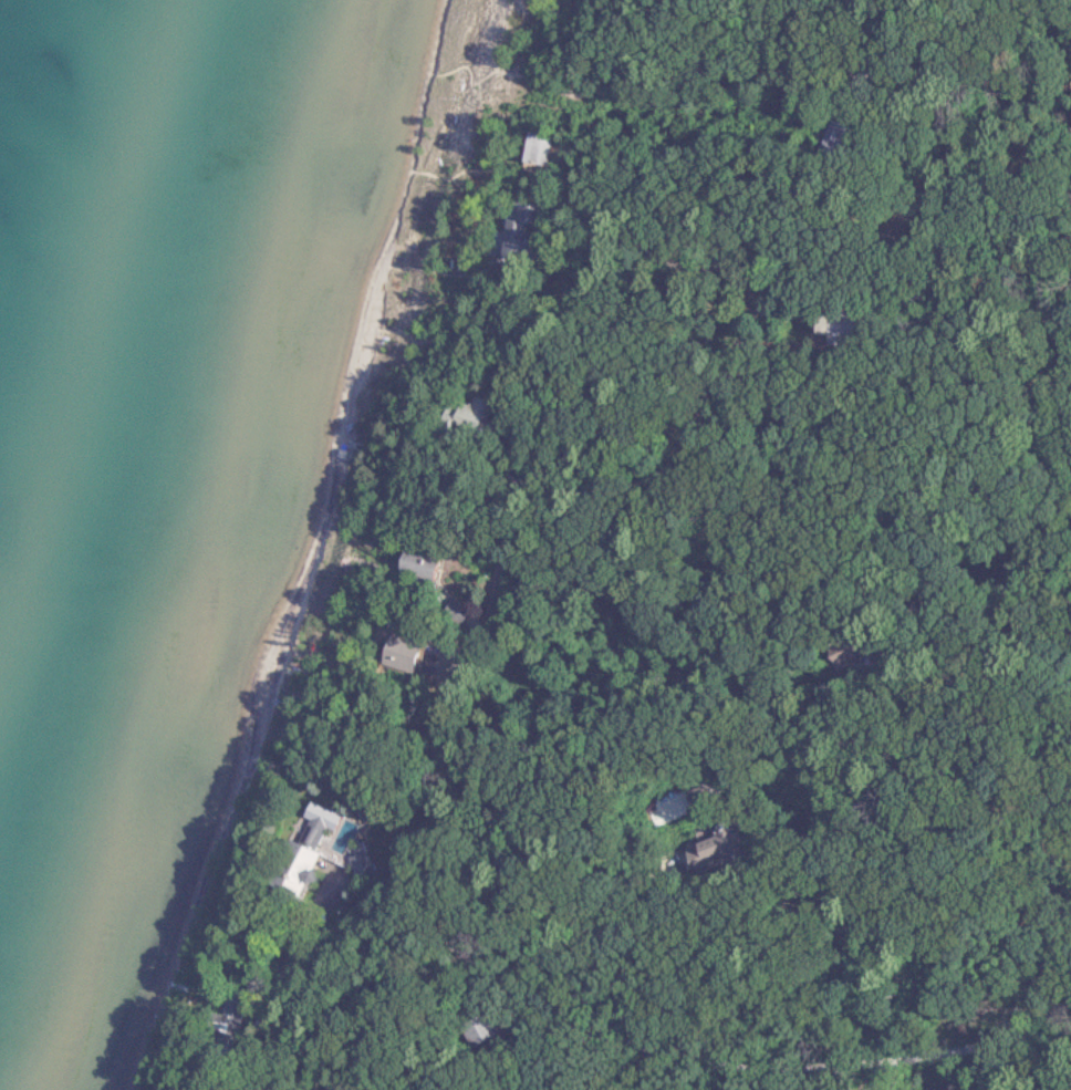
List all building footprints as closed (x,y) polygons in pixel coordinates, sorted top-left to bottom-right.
[(550,164),(550,129),(524,129),(524,164),(550,164)] [(505,218),(503,255),(541,257),(544,206),(517,205),(516,218),(505,218)] [(464,420),(487,420),(487,399),(476,399),(476,410),(464,410),(464,420)] [(395,575),(427,575),(427,558),(395,558),(395,575)] [(332,813),(294,801),(267,886),(295,895),(308,852),(309,852),(316,829),(326,832),(332,813)]
